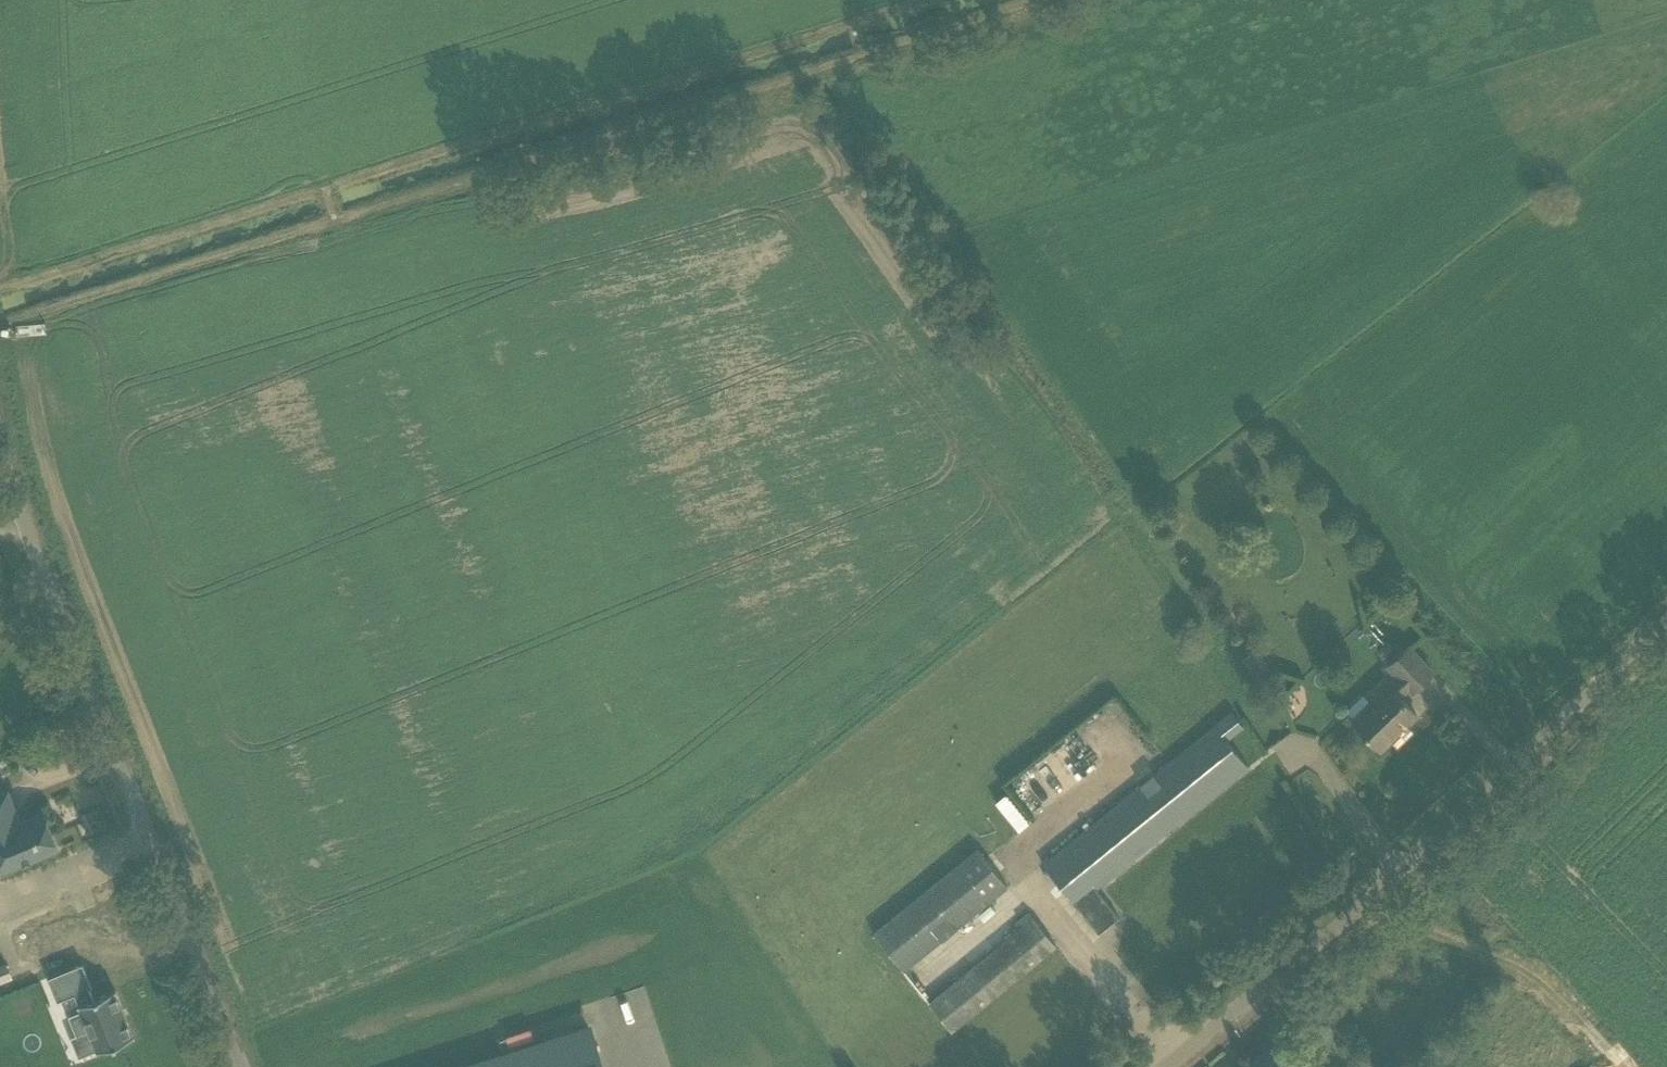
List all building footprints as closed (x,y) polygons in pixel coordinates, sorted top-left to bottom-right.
[(1267,436),(1254,438),(1256,446),(1269,443),(1267,436)] [(1351,718),(1381,750),(1417,715),(1399,697),(1408,687),(1412,691),(1432,671),(1407,645),(1385,666),(1394,676),(1351,718)] [(1168,762),(1042,861),(1073,901),(1098,932),(1118,916),(1097,889),(1099,887),(1248,768),(1246,765),(1227,741),(1243,727),(1231,712),(1214,725),(1168,762)] [(1195,830),(1207,846),(1227,830),(1238,844),(1269,819),(1245,790),(1195,830)] [(5,869),(5,870),(37,857),(58,849),(43,812),(19,822),(7,792),(0,795),(0,871),(5,869)] [(874,932),(904,970),(1008,886),(977,848),(874,932)] [(1022,925),(928,1002),(952,1031),(1056,946),(1028,911),(1018,919),(1022,925)] [(0,965),(0,982),(10,978),(4,963),(0,965)] [(82,963),(48,977),(57,999),(74,993),(81,1011),(71,1015),(78,1034),(89,1030),(97,1050),(133,1036),(115,991),(95,998),(90,987),(92,986),(82,963)] [(465,1066),(601,1066),(588,1027),(465,1066)]
